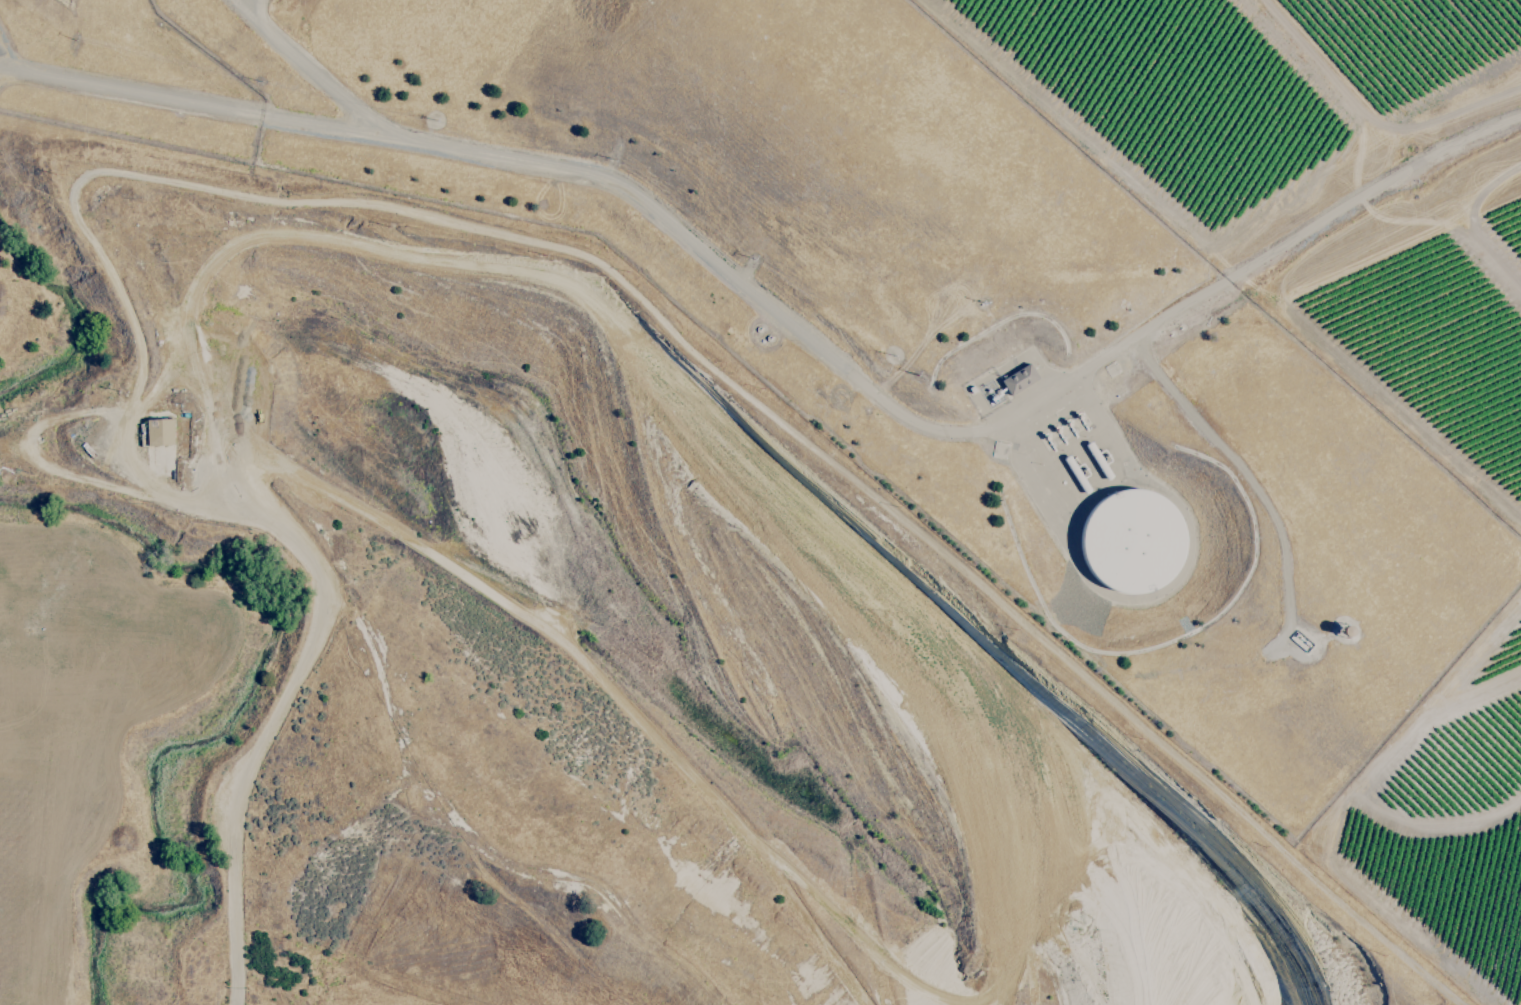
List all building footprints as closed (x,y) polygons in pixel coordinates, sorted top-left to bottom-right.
[(1008,395),(1037,381),(1030,365),(1000,378),(1008,395)] [(172,419),(145,420),(146,446),(173,445),(172,419)]
